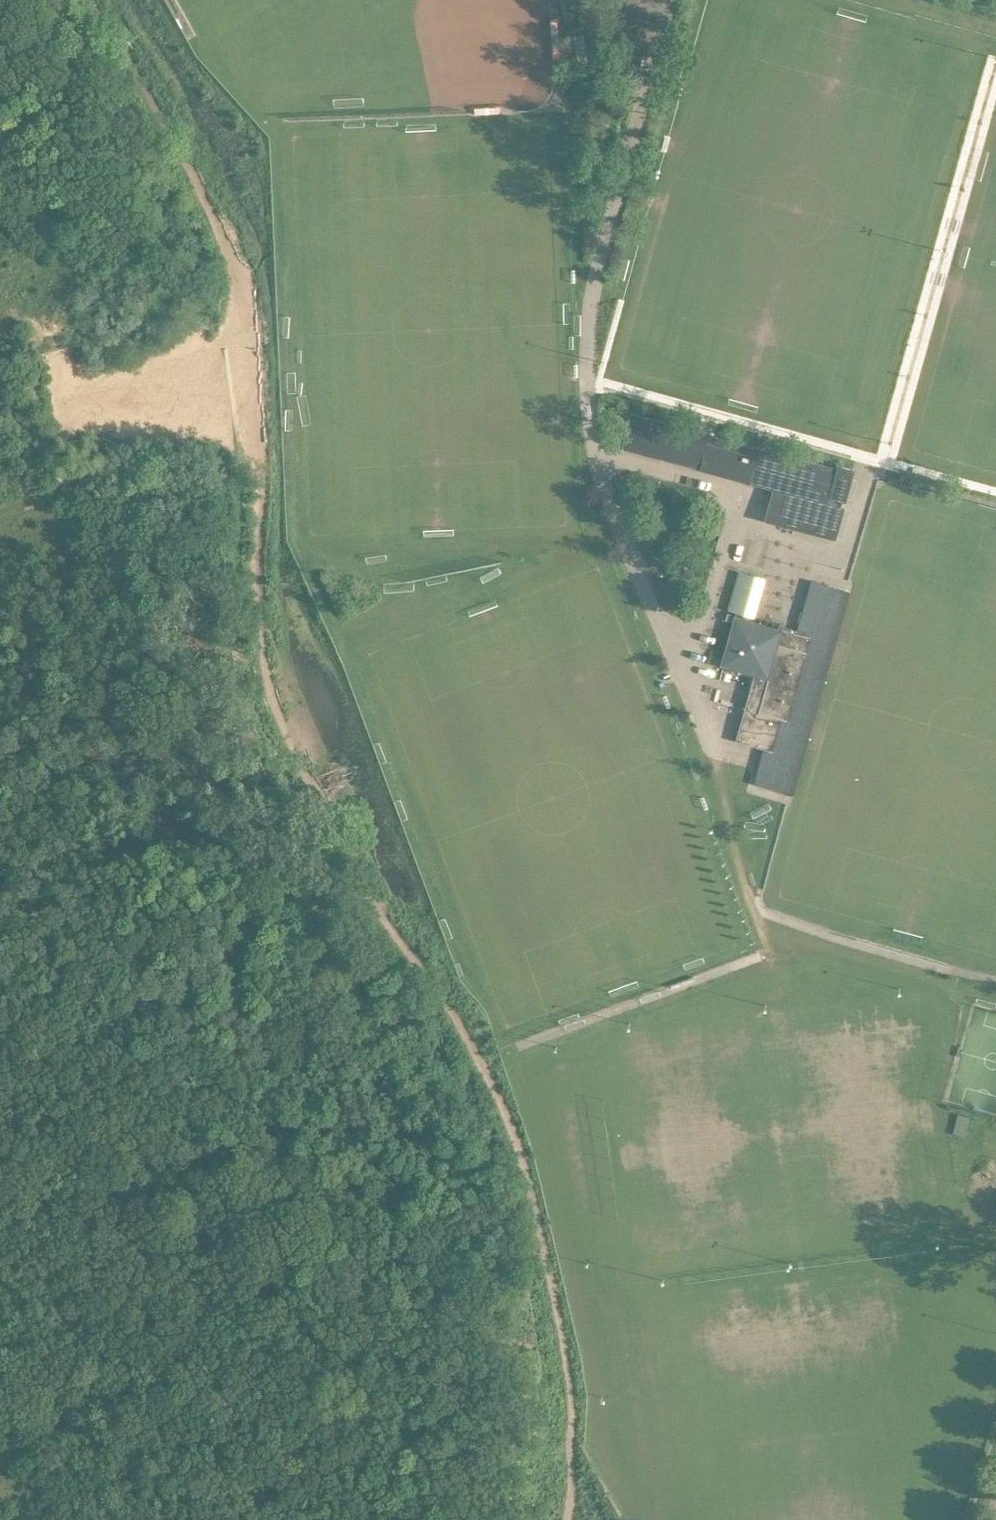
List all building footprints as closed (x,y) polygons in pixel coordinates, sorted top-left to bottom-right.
[(632,67),(639,69),(641,60),(635,58),(632,67)] [(760,450),(759,450),(753,449),(717,439),(710,437),(711,436),(704,434),(697,433),(630,415),(621,450),(699,471),(700,468),(748,481),(747,484),(755,486),(783,494),(775,523),(832,538),(842,501),(850,473),(840,470),(838,470),(771,452),(766,451),(760,449),(760,450)] [(762,581),(739,574),(728,611),(735,613),(734,617),(733,621),(731,627),(729,633),(720,665),(719,667),(753,677),(735,742),(763,750),(757,772),(753,786),(771,790),(828,586),(811,581),(796,635),(749,621),(750,617),(752,617),(762,581)]
